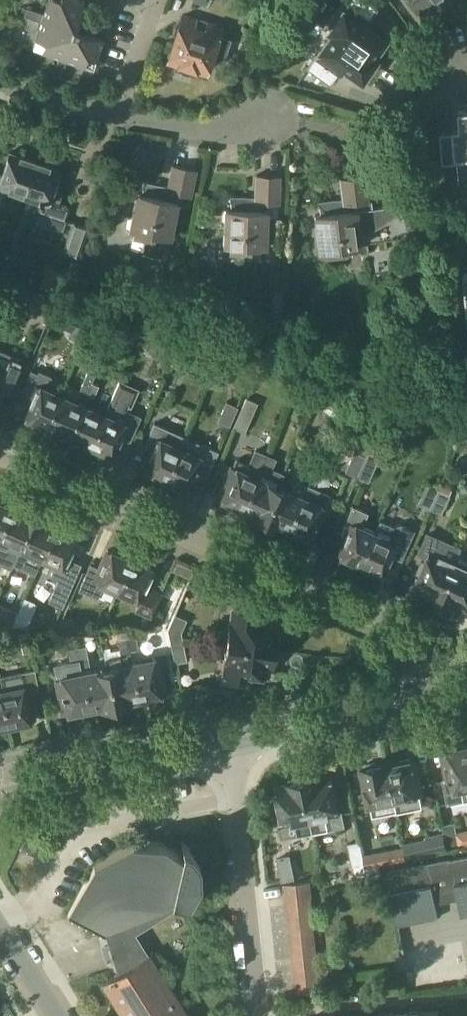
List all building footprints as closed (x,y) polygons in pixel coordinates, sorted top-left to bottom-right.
[(77,20),(83,0),(49,0),(45,13),(27,7),(24,15),(42,21),(33,48),(58,57),(56,65),(64,68),(67,60),(92,68),(103,38),(107,39),(111,28),(92,21),(92,25),(77,20)] [(308,68),(330,83),(338,70),(341,72),(344,67),(361,79),(375,59),(372,57),(384,39),(367,27),(371,22),(368,21),(377,8),(365,0),(350,0),(329,30),(332,32),(308,68)] [(416,8),(427,0),(410,0),(416,8)] [(197,15),(196,18),(183,14),(169,59),(205,71),(210,58),(224,62),(231,39),(217,34),(220,26),(207,22),(208,19),(197,15)] [(441,133),(441,137),(443,164),(456,162),(466,161),(466,110),(459,111),(461,127),(454,128),(454,132),(441,133)] [(22,193),(34,160),(10,152),(3,171),(0,170),(0,198),(2,198),(5,187),(22,193)] [(34,160),(22,193),(39,199),(38,202),(40,202),(37,211),(49,215),(46,224),(63,230),(66,220),(65,220),(69,208),(60,204),(64,192),(52,189),(59,169),(34,160)] [(158,186),(157,185),(131,180),(131,181),(144,183),(142,194),(137,193),(129,234),(146,237),(143,253),(162,257),(165,234),(170,235),(177,202),(171,201),(173,192),(190,196),(191,195),(190,195),(195,171),(173,167),(174,165),(173,164),(167,190),(159,189),(159,188),(159,186),(158,186)] [(246,198),(245,198),(218,197),(218,198),(231,198),(231,210),(226,209),(225,251),(246,251),(246,245),(265,245),(266,217),(278,217),(278,203),(279,203),(279,201),(278,202),(279,177),(257,177),(257,174),(256,174),(255,201),(247,201),(246,200),(246,199),(246,198)] [(364,175),(340,178),(343,197),(318,201),(318,207),(319,207),(320,214),(315,214),(321,255),(342,252),(341,247),(395,241),(394,230),(389,231),(388,226),(402,216),(401,203),(389,204),(387,186),(378,188),(381,206),(372,207),(370,198),(367,198),(364,175)] [(87,227),(73,222),(64,252),(78,257),(87,227)] [(39,284),(61,291),(64,281),(42,274),(39,284)] [(45,293),(37,312),(49,317),(58,297),(45,293)] [(70,330),(72,326),(87,333),(93,318),(60,304),(52,322),(70,330)] [(126,334),(138,337),(141,325),(130,322),(126,334)] [(155,337),(152,345),(150,349),(170,358),(175,346),(155,337)] [(26,360),(0,348),(0,389),(3,382),(14,387),(26,360)] [(79,390),(86,394),(95,374),(96,372),(88,369),(79,390)] [(51,376),(39,371),(38,373),(31,370),(23,390),(25,391),(21,400),(28,404),(23,416),(34,420),(33,422),(45,428),(60,395),(45,389),(51,376)] [(103,377),(95,374),(86,394),(94,397),(103,377)] [(82,405),(60,395),(45,428),(59,434),(67,438),(82,405)] [(246,397),(242,406),(254,411),(258,402),(246,397)] [(230,426),(238,406),(226,401),(218,420),(230,426)] [(82,405),(67,438),(76,442),(76,441),(90,447),(104,415),(82,405)] [(242,406),(233,427),(245,432),(254,411),(242,406)] [(122,437),(129,440),(139,416),(125,410),(124,413),(120,411),(116,420),(104,415),(90,447),(103,453),(104,451),(114,455),(122,437)] [(165,480),(179,448),(184,435),(154,422),(145,444),(152,447),(142,470),(165,480)] [(219,450),(184,435),(179,448),(165,480),(191,491),(194,483),(203,486),(219,450)] [(233,505),(243,509),(256,477),(261,466),(266,454),(267,453),(255,448),(249,463),(236,457),(232,466),(234,467),(220,499),(222,500),(220,503),(232,507),(233,505)] [(345,471),(357,477),(366,456),(354,450),(345,471)] [(256,477),(243,509),(251,512),(249,516),(262,522),(278,487),(284,472),(273,467),(277,457),(267,453),(266,454),(261,466),(256,477)] [(366,456),(357,477),(368,482),(377,461),(366,456)] [(298,482),(305,485),(310,474),(303,470),(298,482)] [(310,474),(305,485),(313,489),(318,477),(310,474)] [(444,474),(438,489),(429,509),(441,514),(450,495),(449,494),(456,479),(444,474)] [(418,504),(429,509),(438,489),(426,484),(418,504)] [(300,496),(287,528),(310,538),(318,521),(320,521),(325,510),(323,509),(329,495),(313,488),(313,489),(305,485),(300,496)] [(278,487),(262,522),(279,529),(280,525),(287,528),(300,496),(278,487)] [(12,504),(0,499),(0,532),(12,504)] [(10,570),(35,513),(25,509),(25,510),(12,504),(0,532),(0,549),(9,553),(7,556),(6,555),(2,566),(10,570)] [(359,564),(373,533),(362,528),(368,512),(353,505),(341,533),(346,535),(338,555),(359,564)] [(43,556),(57,524),(44,518),(44,517),(35,513),(10,570),(17,573),(22,563),(36,570),(42,556),(43,556)] [(374,533),(373,533),(359,564),(384,575),(393,556),(401,560),(415,529),(401,523),(393,526),(380,520),(374,533)] [(58,580),(50,600),(63,606),(80,567),(68,561),(79,536),(68,532),(69,529),(57,524),(43,556),(57,562),(51,577),(58,580)] [(416,553),(426,557),(414,585),(424,589),(423,592),(426,593),(425,596),(437,601),(459,551),(461,547),(425,531),(416,553)] [(117,591),(131,560),(132,558),(105,547),(97,566),(90,563),(78,589),(98,598),(104,585),(117,591)] [(459,551),(437,601),(449,606),(450,604),(453,606),(455,602),(465,607),(466,603),(466,554),(459,551)] [(131,560),(117,591),(140,601),(137,608),(152,615),(161,595),(147,589),(156,568),(132,558),(131,560)] [(190,578),(194,569),(177,561),(173,570),(190,578)] [(12,625),(27,625),(32,614),(19,608),(18,611),(12,625)] [(229,625),(227,642),(276,648),(278,632),(273,631),(274,621),(257,619),(258,612),(235,609),(233,625),(229,625)] [(65,613),(58,628),(70,628),(76,620),(65,613)] [(175,614),(168,631),(169,639),(182,637),(181,632),(187,619),(175,614)] [(139,698),(132,664),(129,651),(124,629),(115,628),(119,649),(110,651),(110,647),(103,649),(107,669),(114,704),(115,707),(131,703),(131,700),(139,698)] [(134,629),(124,629),(129,651),(139,649),(134,629)] [(115,707),(114,704),(107,669),(92,672),(86,645),(81,646),(78,634),(74,634),(79,661),(82,674),(88,708),(98,706),(99,710),(115,707)] [(182,637),(169,639),(174,662),(187,660),(182,637)] [(239,685),(240,679),(249,680),(249,675),(267,677),(268,666),(273,666),(276,648),(227,642),(225,659),(228,660),(225,683),(239,685)] [(157,659),(132,664),(139,698),(150,696),(151,698),(162,696),(162,693),(165,693),(158,659),(157,659)] [(78,710),(88,708),(82,674),(72,676),(71,666),(67,663),(59,665),(56,670),(64,713),(67,712),(67,715),(79,712),(78,710)] [(8,724),(19,722),(21,724),(28,722),(30,720),(33,719),(23,673),(0,677),(0,686),(8,724)] [(444,779),(449,803),(466,800),(466,744),(457,746),(457,748),(444,751),(450,777),(444,779)] [(398,810),(423,805),(414,761),(389,766),(396,800),(398,810)] [(388,812),(398,810),(396,800),(389,766),(388,762),(362,768),(370,805),(372,804),(375,815),(388,812)] [(344,826),(341,811),(338,812),(331,777),(320,779),(320,776),(316,776),(316,774),(303,777),(314,832),(344,826)] [(288,786),(277,788),(284,827),(279,828),(282,839),(314,832),(303,777),(290,779),(290,782),(287,782),(288,786)] [(444,832),(447,848),(460,846),(455,822),(442,824),(444,832)] [(355,880),(366,878),(367,877),(365,865),(360,840),(356,825),(345,827),(348,843),(347,843),(352,867),(353,867),(355,880)] [(444,832),(426,836),(426,838),(429,852),(447,848),(444,832)] [(133,933),(186,900),(187,900),(200,877),(199,858),(190,844),(181,840),(181,842),(182,842),(179,848),(164,840),(132,841),(94,865),(68,915),(105,935),(107,932),(108,931),(120,971),(103,982),(124,1015),(188,1015),(148,952),(146,953),(133,933)] [(377,852),(363,855),(366,866),(380,864),(386,862),(385,855),(378,856),(377,852)] [(278,858),(282,881),(294,879),(290,856),(278,858)] [(450,859),(450,858),(388,870),(392,891),(391,891),(398,925),(418,921),(439,917),(435,900),(457,896),(461,917),(466,915),(466,856),(450,859)] [(380,864),(366,866),(366,869),(368,877),(369,879),(382,877),(380,864)] [(311,891),(310,881),(285,883),(286,894),(311,891)] [(286,894),(287,905),(312,903),(311,891),(286,894)] [(312,903),(287,905),(289,920),(313,917),(313,914),(312,903)] [(289,920),(290,932),(315,930),(313,917),(289,920)] [(291,944),(316,942),(315,930),(290,932),(291,944)] [(316,942),(291,944),(293,957),(317,954),(316,942)] [(408,967),(403,945),(395,947),(400,969),(408,967)] [(317,954),(293,957),(294,969),(319,966),(317,954)] [(295,981),(320,978),(319,966),(294,969),(295,981)] [(295,981),(297,992),(321,990),(320,978),(295,981)]
